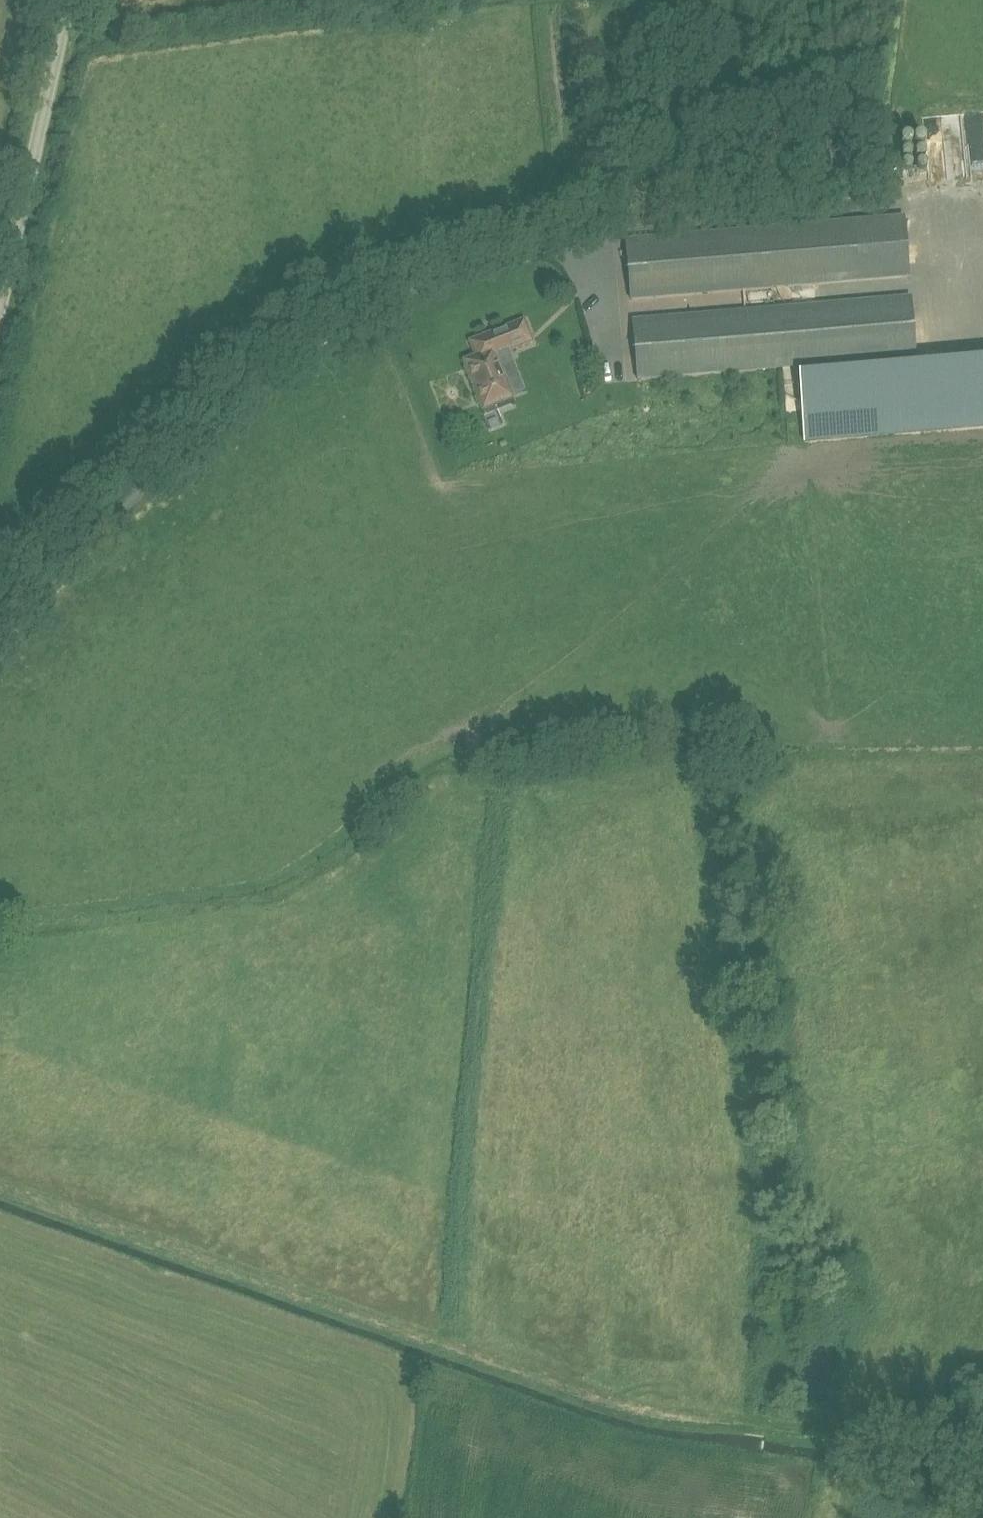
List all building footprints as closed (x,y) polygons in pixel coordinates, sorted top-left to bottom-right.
[(598,166),(616,164),(615,152),(597,153),(598,166)] [(904,277),(902,247),(899,217),(626,240),(631,300),(904,277)] [(638,380),(783,368),(911,357),(906,297),(633,320),(638,380)] [(464,361),(466,365),(463,368),(466,375),(470,376),(477,394),(475,397),(477,404),(481,404),(483,409),(484,409),(486,414),(499,409),(497,404),(512,398),(511,396),(525,390),(509,350),(531,341),(523,320),(470,341),(476,356),(464,361)]
